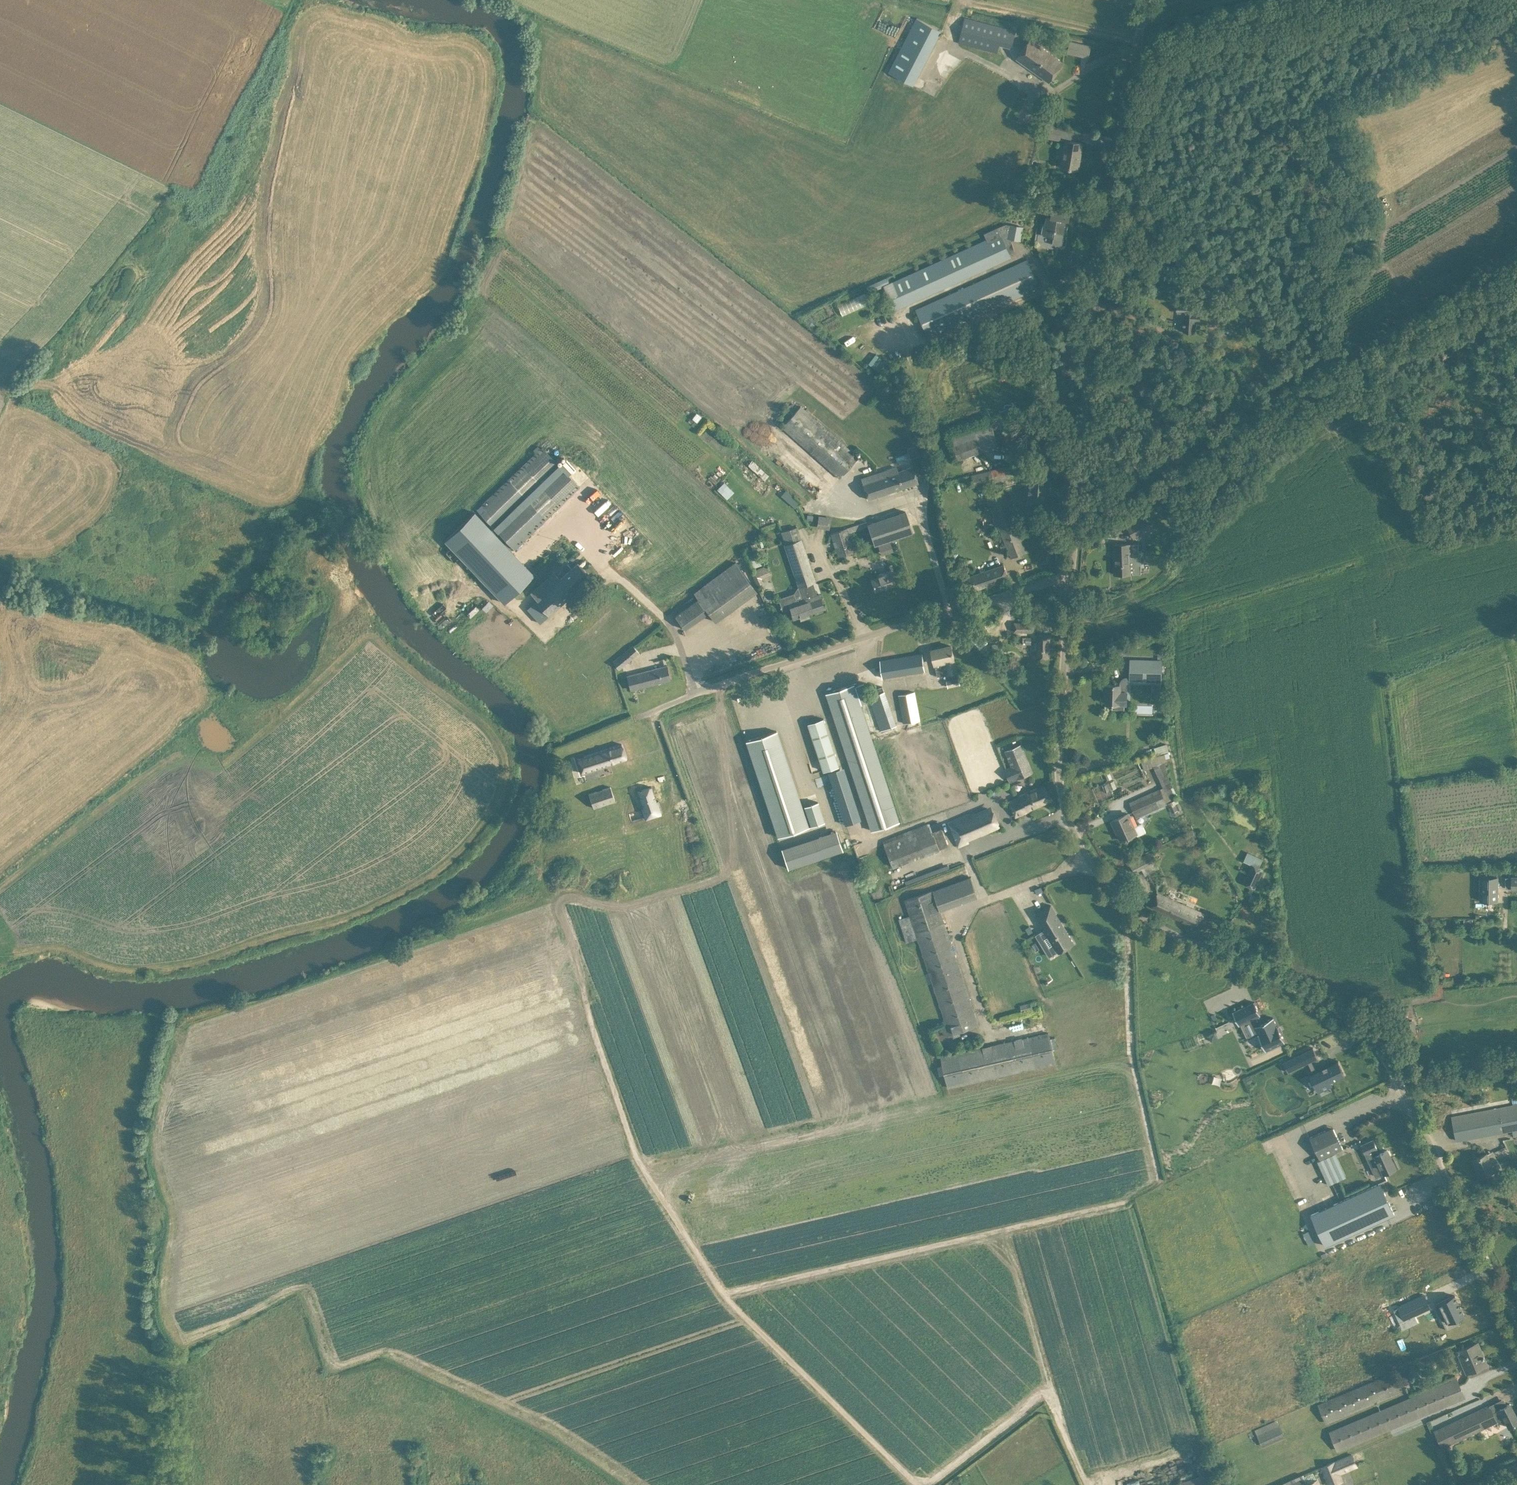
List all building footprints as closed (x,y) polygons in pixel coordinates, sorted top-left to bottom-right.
[(958,42),(998,53),(1000,45),(1011,48),(1016,30),(965,17),(958,42)] [(916,18),(888,72),(913,85),(941,31),(916,18)] [(1064,62),(1056,56),(1031,38),(1016,58),(1049,82),(1064,62)] [(1091,45),(1082,43),(1070,40),(1067,52),(1089,57),(1091,45)] [(1060,139),(1062,127),(1047,124),(1044,136),(1060,139)] [(1083,143),(1073,141),(1066,140),(1061,166),(1078,169),(1083,143)] [(1034,183),(1033,190),(1043,192),(1044,185),(1034,183)] [(1031,195),(1015,192),(1013,201),(1021,202),(1021,201),(1029,202),(1031,195)] [(1030,201),(1042,203),(1043,197),(1031,195),(1030,201)] [(1041,231),(1041,232),(1043,233),(1043,235),(1053,237),(1052,244),(1062,245),(1066,224),(1064,224),(1065,219),(1067,219),(1069,220),(1071,208),(1064,207),(1061,206),(1052,205),(1050,216),(1046,215),(1045,221),(1044,220),(1044,221),(1043,223),(1043,224),(1042,225),(1042,227),(1042,228),(1041,229),(1041,230),(1041,231)] [(898,293),(890,297),(895,309),(1011,256),(1006,245),(1010,243),(1008,238),(1009,238),(1010,224),(1006,223),(991,230),(993,236),(987,239),(893,281),(893,283),(898,293)] [(1009,238),(1021,240),(1024,226),(1011,224),(1010,224),(1009,238)] [(1027,260),(1018,264),(917,309),(929,336),(1039,287),(1027,260)] [(841,316),(867,304),(862,294),(836,306),(841,316)] [(1200,302),(1188,301),(1178,301),(1177,311),(1185,311),(1184,314),(1183,331),(1193,331),(1195,331),(1196,322),(1199,322),(1199,316),(1200,316),(1201,310),(1200,310),(1200,302)] [(1174,414),(1167,404),(1157,412),(1166,424),(1172,419),(1170,417),(1174,414)] [(858,457),(800,405),(782,426),(839,478),(858,457)] [(979,452),(999,445),(990,421),(970,428),(979,452)] [(958,459),(979,452),(970,428),(950,435),(958,459)] [(536,452),(475,511),(513,551),(580,486),(553,458),(542,447),(540,448),(537,445),(533,449),(536,452)] [(992,470),(994,481),(1016,476),(1013,464),(991,469),(992,470)] [(862,477),(869,498),(918,482),(915,472),(913,467),(899,471),(897,465),(888,469),(862,477)] [(975,486),(994,481),(992,470),(991,469),(972,474),(975,486)] [(1028,501),(1029,501),(1039,502),(1039,504),(1045,504),(1045,503),(1047,503),(1049,476),(1031,474),(1030,474),(1030,485),(1028,501)] [(986,495),(1000,530),(1016,523),(1002,489),(986,495)] [(1220,508),(1231,499),(1233,497),(1226,489),(1221,494),(1223,496),(1213,504),(1216,507),(1218,505),(1220,508)] [(1202,514),(1208,520),(1218,512),(1212,505),(1202,514)] [(874,545),(913,532),(906,510),(867,523),(868,527),(871,535),(874,545)] [(475,512),(445,540),(504,602),(506,601),(534,574),(475,512)] [(1145,517),(1128,526),(1134,538),(1152,529),(1145,517)] [(856,525),(846,528),(831,533),(838,556),(853,551),(848,535),(866,528),(864,522),(856,525)] [(1011,558),(1016,556),(1027,551),(1016,523),(1000,530),(1011,558)] [(1190,538),(1199,530),(1193,524),(1187,530),(1190,533),(1187,535),(1190,538)] [(794,592),(778,597),(782,610),(790,608),(793,618),(813,611),(823,608),(818,594),(817,595),(809,597),(808,597),(804,584),(812,582),(815,581),(801,538),(800,538),(797,530),(796,526),(781,531),(782,535),(785,543),(784,544),(798,586),(798,587),(802,600),(797,601),(796,599),(794,592)] [(889,541),(876,544),(879,555),(892,551),(889,541)] [(1135,554),(1130,554),(1129,544),(1124,544),(1114,544),(1114,545),(1116,545),(1116,556),(1114,556),(1115,573),(1125,573),(1130,573),(1136,573),(1135,554)] [(758,549),(748,552),(750,560),(754,559),(755,561),(761,560),(758,549)] [(699,599),(675,616),(685,629),(708,612),(715,621),(756,591),(736,562),(695,593),(699,599)] [(540,623),(548,615),(548,616),(591,577),(578,563),(560,579),(555,572),(530,594),(535,601),(527,608),(540,623)] [(1004,564),(964,578),(969,592),(1009,578),(1004,564)] [(770,575),(766,566),(750,572),(756,586),(763,583),(761,579),(770,575)] [(871,579),(872,581),(875,590),(895,583),(890,569),(877,574),(878,577),(871,579)] [(1014,622),(1014,631),(1035,632),(1035,623),(1014,622)] [(1003,630),(991,630),(992,640),(1004,639),(1003,630)] [(1037,657),(1039,657),(1049,657),(1050,634),(1038,634),(1037,657)] [(626,663),(639,652),(633,645),(620,655),(626,663)] [(932,650),(934,659),(935,664),(937,676),(949,673),(949,675),(957,673),(954,659),(951,645),(932,650)] [(925,670),(924,663),(923,653),(880,660),(883,677),(925,670)] [(1129,680),(1162,681),(1163,660),(1130,659),(1129,680)] [(671,679),(667,665),(628,675),(632,689),(671,679)] [(947,680),(948,687),(960,684),(958,677),(947,680)] [(855,686),(861,704),(871,701),(870,696),(868,691),(866,682),(858,685),(855,686)] [(855,686),(858,685),(857,683),(827,693),(872,829),(899,821),(861,704),(855,686)] [(1106,684),(1105,691),(1107,691),(1106,705),(1112,705),(1112,709),(1125,709),(1125,703),(1127,703),(1127,692),(1120,692),(1120,684),(1106,684)] [(881,731),(896,726),(882,686),(868,691),(871,701),(881,731)] [(898,694),(904,723),(920,720),(914,691),(898,694)] [(810,722),(825,770),(841,764),(825,717),(810,722)] [(802,806),(777,731),(777,730),(746,740),(770,814),(776,830),(778,836),(824,821),(818,801),(804,806),(810,821),(807,822),(802,806)] [(582,773),(627,759),(622,743),(577,758),(582,773)] [(1157,754),(1168,750),(1166,743),(1155,746),(1157,754)] [(1012,766),(1006,769),(1011,781),(1033,772),(1021,744),(1006,751),(1012,766)] [(1136,817),(1167,803),(1164,795),(1175,791),(1167,773),(1167,760),(1164,753),(1150,758),(1163,787),(1130,802),(1136,817)] [(652,786),(637,791),(646,818),(662,812),(658,800),(656,801),(652,786)] [(1010,801),(1012,807),(1016,816),(1027,811),(1027,810),(1051,799),(1045,786),(1010,801)] [(610,787),(589,794),(594,808),(607,804),(615,801),(610,787)] [(1179,813),(1182,812),(1179,802),(1169,806),(1171,812),(1177,810),(1179,813)] [(992,804),(949,822),(959,847),(971,842),(970,840),(1001,826),(992,804)] [(1127,838),(1127,837),(1137,832),(1128,813),(1112,820),(1112,821),(1114,820),(1119,831),(1117,832),(1121,840),(1125,838),(1125,839),(1127,838)] [(939,821),(881,841),(889,866),(948,846),(939,821)] [(835,830),(777,846),(783,867),(845,850),(840,834),(836,835),(835,830)] [(1135,872),(1156,861),(1151,851),(1130,862),(1135,872)] [(1252,865),(1244,882),(1256,887),(1265,868),(1260,866),(1263,859),(1248,851),(1244,861),(1252,865)] [(973,876),(934,890),(940,906),(978,893),(973,876)] [(1506,876),(1506,886),(1512,886),(1512,887),(1516,887),(1516,876),(1506,876)] [(1481,877),(1481,900),(1497,900),(1497,877),(1481,877)] [(950,1034),(978,1024),(934,890),(905,899),(947,1025),(950,1034)] [(1188,923),(1198,927),(1203,913),(1158,893),(1152,906),(1169,915),(1188,923)] [(1045,929),(1035,934),(1049,957),(1058,951),(1059,952),(1074,943),(1051,905),(1036,914),(1045,929)] [(1254,1001),(1233,1012),(1239,1024),(1241,1023),(1248,1039),(1258,1034),(1266,1050),(1285,1041),(1277,1025),(1273,1017),(1262,1022),(1259,1015),(1260,1014),(1254,1001)] [(1020,1004),(1022,1012),(1032,1010),(1030,1002),(1020,1004)] [(1030,1037),(959,1053),(941,1057),(948,1087),(966,1083),(1037,1067),(1057,1062),(1050,1032),(1030,1037)] [(1313,1047),(1283,1061),(1284,1062),(1284,1061),(1289,1071),(1288,1071),(1289,1072),(1308,1062),(1311,1061),(1318,1057),(1313,1047)] [(1313,1072),(1311,1073),(1312,1076),(1320,1091),(1332,1085),(1330,1081),(1344,1074),(1338,1061),(1327,1066),(1327,1065),(1323,1067),(1323,1068),(1317,1071),(1313,1072)] [(1254,1081),(1251,1076),(1246,1078),(1248,1084),(1254,1081)] [(1457,1140),(1516,1128),(1516,1103),(1452,1116),(1457,1140)] [(1325,1130),(1310,1137),(1320,1159),(1343,1148),(1334,1128),(1326,1132),(1325,1130)] [(1361,1145),(1376,1177),(1384,1174),(1398,1167),(1394,1160),(1392,1161),(1387,1149),(1377,1154),(1375,1149),(1377,1148),(1373,1140),(1361,1145)] [(1477,1170),(1480,1177),(1494,1170),(1486,1153),(1474,1159),(1479,1169),(1477,1170)] [(1311,1214),(1325,1245),(1394,1214),(1380,1183),(1311,1214)] [(1424,1294),(1399,1307),(1405,1320),(1430,1307),(1424,1294)] [(1455,1295),(1440,1302),(1440,1303),(1441,1305),(1445,1314),(1441,1315),(1448,1328),(1447,1329),(1447,1330),(1461,1323),(1460,1322),(1459,1323),(1457,1318),(1464,1314),(1455,1295)] [(1468,1346),(1458,1350),(1467,1372),(1477,1368),(1486,1364),(1483,1357),(1484,1356),(1484,1355),(1483,1356),(1481,1351),(1477,1342),(1468,1346)] [(1326,1423),(1402,1391),(1393,1371),(1318,1403),(1326,1423)] [(1465,1396),(1457,1378),(1330,1431),(1338,1449),(1465,1396)] [(1435,1430),(1442,1447),(1485,1427),(1484,1424),(1501,1416),(1503,1422),(1506,1420),(1509,1427),(1516,1423),(1516,1416),(1510,1403),(1493,1411),(1490,1405),(1435,1430)] [(1276,1420),(1255,1429),(1262,1446),(1284,1436),(1276,1420)] [(1508,1449),(1516,1451),(1516,1446),(1516,1443),(1510,1441),(1508,1449)] [(1336,1459),(1342,1472),(1359,1465),(1354,1452),(1336,1459)] [(1330,1484),(1332,1484),(1345,1480),(1342,1472),(1336,1459),(1322,1465),(1330,1484)] [(1307,1482),(1303,1473),(1280,1484),(1277,1484),(1300,1484),(1307,1482)] [(1205,1474),(1172,1484),(1208,1484),(1205,1474)]
